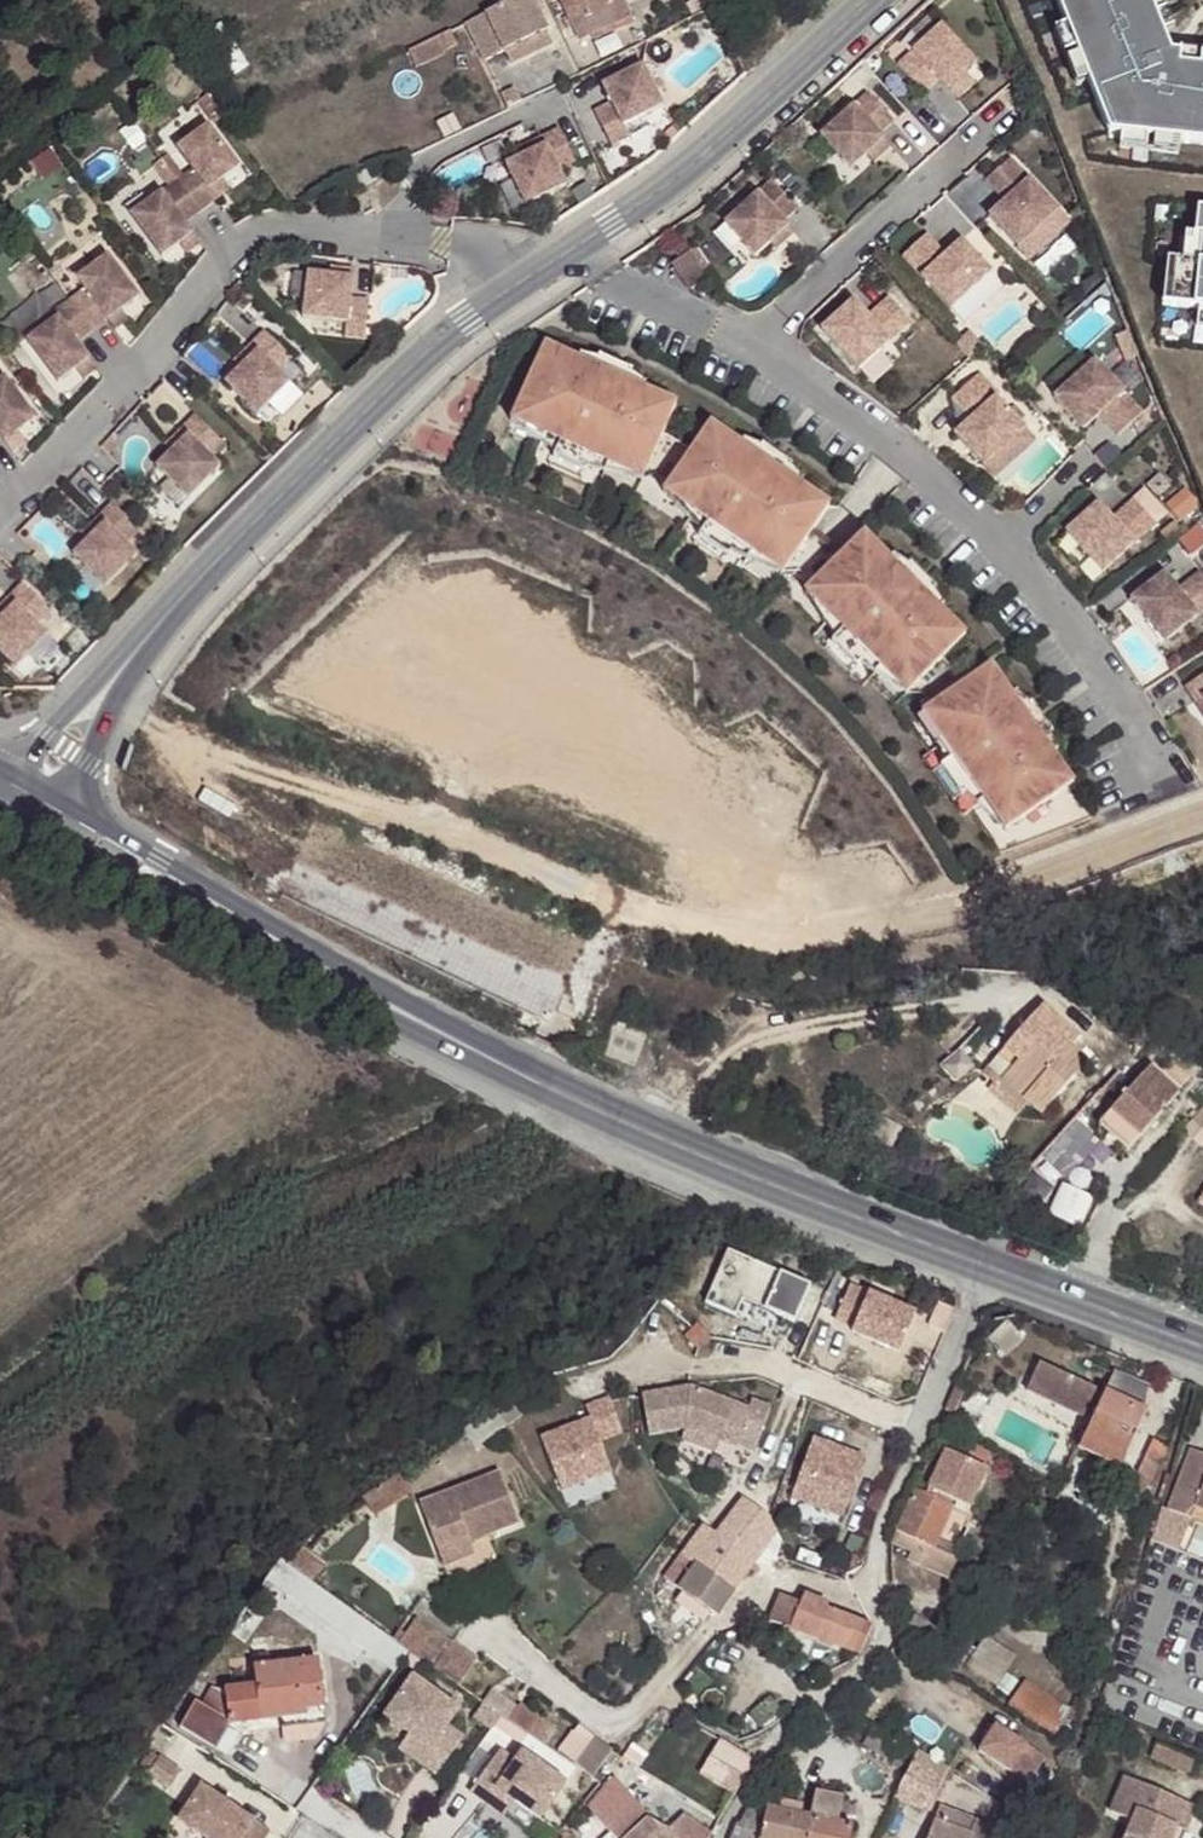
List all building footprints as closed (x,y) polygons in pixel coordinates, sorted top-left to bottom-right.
[(507,53),(514,66),(552,48),(546,34),(548,32),(532,0),(518,0),(486,16),(504,53),(507,53)] [(604,0),(561,0),(567,14),(572,21),(606,4),(604,0)] [(621,0),(604,0),(606,4),(613,18),(626,11),(621,0)] [(1064,25),(1085,81),(1105,135),(1116,136),(1176,145),(1202,148),(1202,60),(1167,55),(1147,0),(1055,0),(1064,25)] [(613,18),(606,4),(572,21),(578,36),(588,31),(610,19),(613,18)] [(610,19),(613,24),(629,16),(626,11),(613,18),(610,19)] [(484,65),(504,53),(486,16),(465,27),(484,65)] [(590,36),(613,24),(610,19),(588,31),(590,36)] [(941,21),(897,60),(924,89),(938,76),(948,86),(965,70),(976,60),(941,21)] [(1064,25),(1053,29),(1073,85),(1085,81),(1064,25)] [(406,52),(414,68),(442,54),(441,51),(455,45),(448,31),(406,52)] [(660,98),(640,57),(599,77),(609,96),(591,104),(608,139),(626,130),(620,118),(660,98)] [(974,79),(965,70),(948,86),(956,96),(974,79)] [(504,104),(517,98),(510,85),(497,91),(504,104)] [(211,115),(221,108),(206,87),(197,94),(211,115)] [(867,87),(820,130),(851,164),(866,150),(884,134),(880,129),(894,117),(867,87)] [(183,168),(177,173),(200,204),(216,193),(208,182),(221,173),(238,160),(208,118),(177,141),(192,162),(183,168)] [(559,121),(540,130),(544,138),(523,148),(504,157),(524,198),(565,178),(558,164),(575,156),(559,121)] [(540,130),(519,140),(523,148),(544,138),(540,130)] [(872,157),(890,140),(884,134),(866,150),(872,157)] [(1176,145),(1116,136),(1115,149),(1174,157),(1176,145)] [(183,168),(168,146),(161,151),(177,173),(183,168)] [(177,173),(161,151),(153,158),(168,179),(177,173)] [(1004,196),(988,210),(1017,243),(1058,206),(1010,153),(985,176),(998,190),(1006,184),(1011,190),(1004,196)] [(374,164),(353,174),(358,186),(379,176),(374,164)] [(168,179),(130,207),(161,250),(179,236),(192,227),(184,216),(200,204),(177,173),(168,179)] [(228,183),(221,173),(208,182),(216,193),(228,183)] [(772,175),(725,218),(755,251),(770,238),(789,221),(784,216),(798,204),(772,175)] [(1006,184),(998,190),(1004,196),(1011,190),(1006,184)] [(366,187),(355,192),(364,212),(375,207),(366,187)] [(1026,252),(1067,215),(1058,206),(1017,243),(1026,252)] [(789,221),(770,238),(776,245),(795,228),(789,221)] [(186,247),(200,236),(192,227),(179,236),(186,247)] [(927,229),(902,251),(950,304),(990,268),(962,235),(945,249),(939,256),(933,250),(940,244),(927,229)] [(1190,232),(1186,259),(1201,261),(1202,249),(1202,234),(1199,234),(1190,232)] [(940,244),(933,250),(939,256),(945,249),(940,244)] [(709,272),(690,245),(674,255),(693,282),(709,272)] [(85,283),(70,294),(93,326),(108,314),(122,305),(139,291),(108,249),(77,272),(85,283)] [(1201,261),(1186,259),(1171,256),(1164,301),(1200,306),(1202,307),(1202,249),(1201,261)] [(345,271),(346,261),(322,258),(321,267),(345,271)] [(321,267),(300,265),(295,310),(340,316),(338,329),(357,332),(361,293),(343,291),(345,271),(321,267)] [(852,295),(820,325),(857,366),(890,337),(911,318),(888,293),(873,306),(879,313),(873,318),(867,312),(852,295)] [(93,326),(70,294),(54,306),(58,312),(27,334),(58,376),(77,362),(90,353),(78,337),(93,326)] [(129,314),(122,305),(108,314),(115,324),(129,314)] [(873,306),(867,312),(873,318),(879,313),(873,306)] [(271,332),(257,346),(263,353),(247,369),(232,383),(264,416),(274,405),(296,383),(285,372),(298,359),(271,332)] [(544,338),(514,403),(547,418),(542,429),(558,437),(553,448),(551,451),(584,466),(586,462),(590,452),(606,460),(612,447),(645,462),(675,398),(625,376),(593,361),(544,338)] [(257,346),(240,362),(247,369),(263,353),(257,346)] [(598,350),(593,361),(625,376),(630,365),(598,350)] [(97,363),(90,353),(77,362),(84,372),(97,363)] [(1094,355),(1054,393),(1083,425),(1098,410),(1105,404),(1111,410),(1104,417),(1117,431),(1143,409),(1094,355)] [(998,389),(979,368),(976,371),(995,392),(998,389)] [(4,435),(18,425),(35,411),(5,369),(0,373),(0,430),(4,435)] [(976,371),(951,394),(970,415),(954,429),(983,461),(1024,425),(1018,418),(1009,407),(995,392),(976,371)] [(302,389),(296,383),(274,405),(280,411),(302,389)] [(1024,413),(1014,402),(1009,407),(1018,418),(1024,413)] [(514,403),(509,414),(553,448),(558,437),(542,429),(547,418),(514,403)] [(1105,404),(1098,410),(1104,417),(1111,410),(1105,404)] [(156,461),(188,493),(220,461),(210,450),(223,437),(195,409),(181,423),(187,430),(171,446),(156,461)] [(709,418),(669,477),(699,497),(692,508),(707,518),(700,527),(697,531),(727,551),(730,548),(736,538),(751,549),(758,538),(788,558),(828,500),(783,470),(753,449),(709,418)] [(181,423),(165,440),(171,446),(187,430),(181,423)] [(18,425),(4,435),(11,444),(25,434),(18,425)] [(1024,425),(983,461),(995,474),(1036,438),(1024,425)] [(119,439),(110,431),(105,437),(102,440),(110,448),(119,439)] [(760,439),(753,449),(783,470),(790,459),(760,439)] [(1106,463),(1116,454),(1109,445),(1099,454),(1106,463)] [(590,452),(586,462),(640,475),(645,462),(612,447),(606,460),(590,452)] [(551,451),(548,459),(580,475),(584,466),(551,451)] [(699,497),(669,477),(662,487),(700,527),(707,518),(692,508),(699,497)] [(1097,499),(1065,528),(1102,569),(1167,509),(1145,484),(1111,515),(1097,499)] [(126,537),(139,524),(112,496),(98,510),(104,517),(87,534),(72,548),(104,581),(137,548),(126,537)] [(81,527),(87,534),(104,517),(98,510),(81,527)] [(860,528),(810,578),(836,603),(827,613),(839,625),(831,634),(828,636),(853,662),(856,658),(865,651),(877,663),(886,653),(912,679),(961,630),(923,592),(898,566),(860,528)] [(727,551),(697,531),(693,538),(722,559),(727,551)] [(788,558),(758,538),(751,549),(736,538),(730,548),(781,569),(788,558)] [(906,557),(898,566),(923,592),(932,583),(906,557)] [(1127,595),(1161,639),(1202,607),(1202,576),(1197,568),(1182,581),(1187,588),(1181,593),(1175,586),(1162,569),(1127,595)] [(21,576),(7,591),(14,597),(0,610),(0,646),(14,660),(47,628),(35,617),(49,604),(21,576)] [(836,603),(810,578),(801,587),(831,634),(839,625),(827,613),(836,603)] [(1187,588),(1182,581),(1175,586),(1181,593),(1187,588)] [(14,597),(7,591),(0,598),(0,610),(14,597)] [(853,662),(828,636),(822,643),(847,668),(853,662)] [(902,688),(912,679),(886,653),(877,663),(865,651),(856,658),(902,688)] [(987,660),(930,700),(950,729),(939,737),(950,752),(940,759),(937,761),(958,790),(961,788),(970,781),(980,796),(991,788),(1012,818),(1070,777),(1039,733),(1018,704),(987,660)] [(1182,684),(1193,700),(1200,695),(1202,699),(1202,670),(1182,684)] [(1193,700),(1202,716),(1202,699),(1200,695),(1193,700)] [(1028,697),(1018,704),(1039,733),(1049,727),(1028,697)] [(950,729),(930,700),(919,707),(940,759),(950,752),(939,737),(950,729)] [(1012,818),(991,788),(980,796),(970,781),(961,788),(1001,825),(1012,818)] [(1046,1004),(1031,1019),(1039,1028),(1054,1010),(1046,1004)] [(1080,1037),(1054,1010),(1039,1028),(1031,1019),(997,1055),(1010,1068),(1003,1077),(1029,1102),(1041,1115),(1088,1064),(1072,1046),(1080,1037)] [(1017,1114),(1029,1102),(1003,1077),(1010,1068),(997,1055),(984,1072),(996,1083),(990,1089),(1017,1114)] [(1143,1071),(1096,1124),(1124,1150),(1177,1092),(1152,1070),(1143,1071)] [(1190,1121),(1202,1133),(1202,1106),(1190,1121)] [(893,1149),(902,1131),(883,1120),(873,1138),(893,1149)] [(1095,1201),(1063,1187),(1049,1219),(1081,1233),(1095,1201)] [(817,1286),(735,1251),(712,1302),(742,1315),(749,1299),(752,1290),(776,1299),(781,1314),(801,1322),(817,1286)] [(923,1314),(857,1286),(844,1319),(862,1327),(860,1332),(907,1352),(923,1314)] [(776,1299),(752,1290),(749,1299),(781,1314),(776,1299)] [(1009,1319),(990,1335),(1007,1354),(1026,1337),(1009,1319)] [(715,1346),(703,1333),(691,1343),(703,1358),(715,1346)] [(1097,1412),(1080,1448),(1123,1468),(1150,1410),(1148,1389),(1115,1375),(1104,1398),(1096,1394),(1097,1391),(1041,1365),(1028,1393),(1084,1418),(1089,1408),(1097,1412)] [(964,1389),(955,1386),(944,1410),(953,1414),(964,1389)] [(573,1387),(562,1397),(573,1407),(583,1396),(573,1387)] [(688,1431),(722,1444),(741,1449),(743,1441),(760,1447),(774,1408),(754,1401),(752,1409),(692,1389),(645,1397),(653,1435),(688,1431)] [(524,1411),(516,1400),(500,1412),(477,1428),(473,1423),(465,1430),(477,1447),(507,1423),(524,1411)] [(604,1421),(552,1432),(564,1486),(616,1475),(609,1444),(632,1438),(625,1403),(601,1409),(604,1421)] [(718,1455),(722,1444),(688,1431),(684,1443),(718,1455)] [(868,1454),(819,1433),(794,1491),(844,1512),(868,1454)] [(1141,1469),(1143,1474),(1136,1489),(1148,1494),(1170,1445),(1155,1439),(1141,1469)] [(918,1492),(897,1543),(917,1551),(912,1561),(957,1578),(964,1559),(935,1547),(951,1505),(938,1500),(940,1494),(953,1499),(970,1505),(984,1466),(942,1450),(925,1495),(918,1492)] [(1175,1511),(1199,1521),(1202,1510),(1202,1453),(1199,1451),(1175,1511)] [(422,1504),(440,1548),(470,1536),(473,1542),(521,1522),(500,1472),(422,1504)] [(401,1473),(365,1496),(375,1512),(411,1489),(401,1473)] [(616,1475),(564,1486),(569,1505),(620,1493),(616,1475)] [(940,1494),(938,1500),(951,1505),(953,1499),(940,1494)] [(1175,1511),(1168,1509),(1158,1541),(1186,1553),(1199,1521),(1175,1511)] [(700,1525),(666,1576),(683,1589),(710,1608),(717,1613),(753,1563),(700,1525)] [(470,1536),(440,1548),(448,1568),(477,1554),(473,1542),(470,1536)] [(288,1561),(312,1578),(323,1562),(300,1546),(288,1561)] [(322,1589),(313,1602),(332,1615),(360,1636),(369,1624),(322,1589)] [(683,1589),(677,1597),(704,1618),(710,1608),(683,1589)] [(784,1595),(773,1622),(857,1653),(875,1626),(828,1610),(829,1605),(806,1595),(803,1603),(784,1595)] [(415,1615),(397,1639),(437,1668),(454,1644),(415,1615)] [(1130,1660),(1150,1669),(1162,1635),(1132,1622),(1120,1655),(1130,1660)] [(252,1643),(253,1657),(269,1656),(270,1641),(252,1643)] [(971,1669),(999,1689),(1018,1661),(990,1641),(971,1669)] [(454,1644),(437,1668),(458,1684),(475,1659),(454,1644)] [(253,1657),(254,1667),(271,1666),(269,1656),(253,1657)] [(271,1666),(254,1667),(257,1698),(227,1702),(217,1693),(206,1708),(196,1703),(189,1718),(181,1730),(216,1751),(232,1726),(260,1723),(281,1720),(307,1718),(306,1712),(324,1709),(318,1659),(313,1660),(299,1662),(271,1666)] [(475,1659),(458,1684),(462,1687),(479,1662),(475,1659)] [(1141,1690),(1150,1669),(1130,1660),(1123,1682),(1141,1690)] [(790,1691),(795,1680),(785,1675),(779,1685),(790,1691)] [(416,1676),(388,1716),(413,1733),(433,1747),(423,1762),(440,1775),(467,1736),(451,1725),(463,1708),(416,1676)] [(1073,1715),(1031,1686),(1015,1710),(1057,1739),(1073,1715)] [(504,1715),(496,1709),(486,1703),(477,1717),(495,1729),(504,1715)] [(555,1730),(521,1705),(510,1719),(532,1735),(545,1745),(555,1730)] [(307,1718),(281,1720),(283,1732),(326,1724),(324,1709),(306,1712),(307,1718)] [(501,1732),(524,1747),(532,1735),(510,1719),(501,1732)] [(1020,1744),(990,1724),(972,1750),(1004,1770),(1020,1744)] [(900,1770),(913,1751),(879,1728),(866,1747),(900,1770)] [(413,1733),(402,1748),(423,1762),(433,1747),(413,1733)] [(622,1762),(594,1741),(574,1766),(591,1779),(603,1764),(614,1772),(622,1762)] [(1035,1755),(1020,1744),(1004,1770),(1018,1781),(1035,1755)] [(1162,1750),(1156,1765),(1165,1768),(1171,1754),(1162,1750)] [(153,1753),(143,1769),(176,1792),(186,1777),(153,1753)] [(1171,1754),(1165,1768),(1188,1778),(1194,1764),(1171,1754)] [(514,1758),(484,1800),(500,1811),(510,1797),(528,1810),(552,1828),(579,1793),(536,1762),(529,1771),(514,1758)] [(1194,1764),(1188,1778),(1197,1782),(1202,1767),(1194,1764)] [(617,1837),(631,1837),(651,1823),(618,1780),(603,1792),(590,1808),(611,1831),(617,1837)] [(1190,1812),(1130,1784),(1115,1819),(1137,1829),(1133,1837),(1179,1837),(1180,1834),(1190,1812)] [(209,1793),(184,1828),(197,1837),(272,1837),(209,1793)] [(854,1830),(831,1824),(837,1799),(817,1794),(811,1819),(801,1817),(803,1808),(780,1802),(762,1799),(746,1827),(741,1827),(737,1837),(852,1837),(854,1830)] [(510,1797),(500,1811),(517,1825),(528,1810),(510,1797)] [(942,1812),(933,1837),(1012,1837),(942,1812)] [(1190,1812),(1180,1834),(1189,1837),(1191,1837),(1200,1816),(1190,1812)] [(668,1835),(651,1823),(631,1837),(710,1837),(682,1819),(668,1835)] [(184,1828),(176,1837),(197,1837),(184,1828)]
